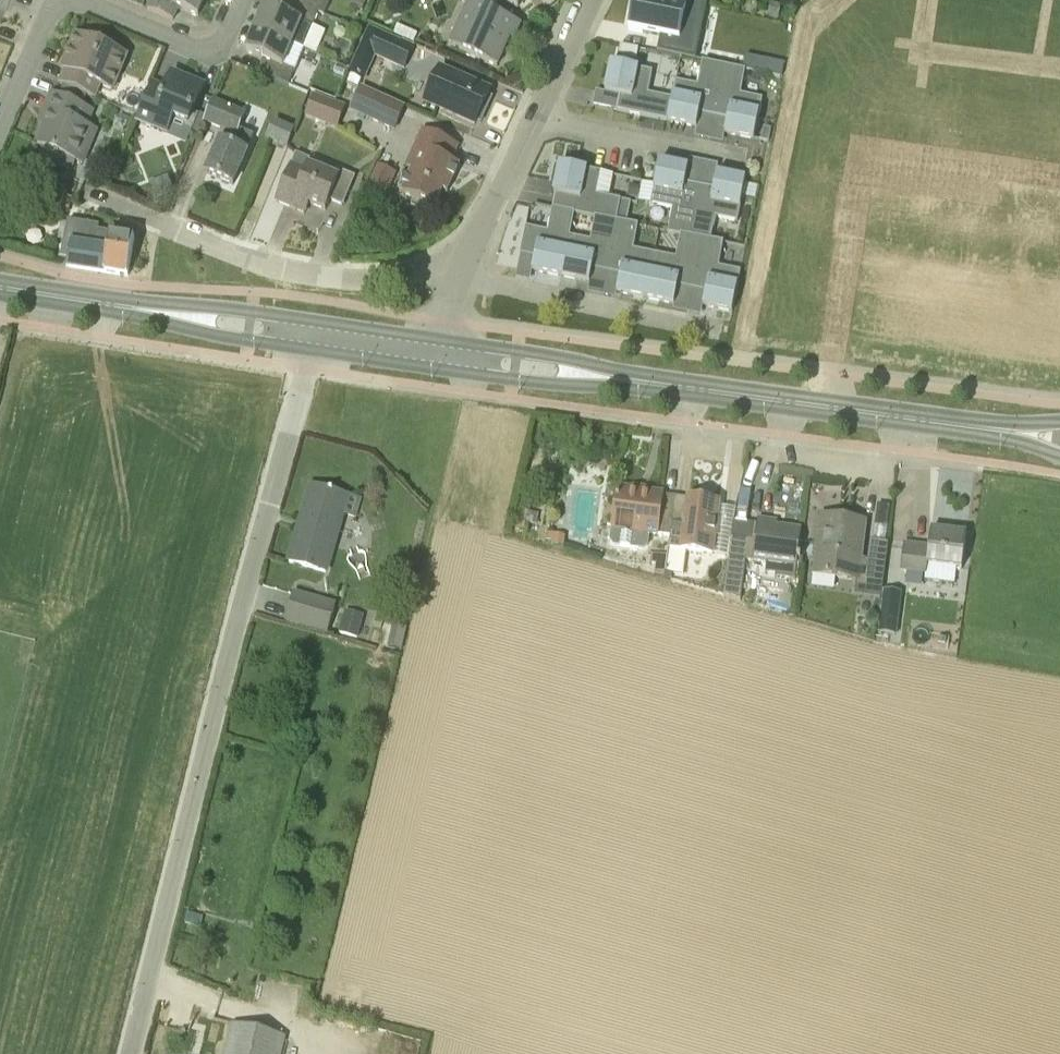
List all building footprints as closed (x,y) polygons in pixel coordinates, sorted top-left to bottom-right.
[(173,21),(178,9),(198,17),(205,0),(152,0),(148,10),(173,21)] [(293,3),(319,14),(319,13),(324,15),(330,0),(295,0),(293,3)] [(713,13),(642,1),(634,36),(707,51),(713,13)] [(514,40),(521,24),(470,2),(450,45),(497,66),(510,38),(514,40)] [(319,14),(293,3),(288,16),(265,7),(256,29),(293,45),(298,32),(309,37),(319,14)] [(781,6),(771,4),(769,17),(779,18),(781,6)] [(289,86),(295,71),(304,50),(293,45),(256,29),(246,52),(269,61),(263,75),(289,86)] [(396,65),(405,45),(370,29),(349,75),(363,81),(374,55),(396,65)] [(112,90),(127,57),(81,37),(75,49),(71,48),(62,69),(67,71),(61,84),(94,98),(100,85),(112,90)] [(747,56),(745,70),(781,78),(784,64),(747,56)] [(700,114),(714,117),(724,66),(703,62),(698,86),(676,82),(672,99),(661,97),(657,119),(697,127),(700,114)] [(617,111),(657,119),(661,97),(648,94),(653,72),(613,64),(607,94),(620,96),(617,111)] [(724,66),(714,117),(728,120),(725,133),(755,139),(763,99),(741,95),(746,70),(724,66)] [(484,104),(489,93),(440,71),(437,75),(439,76),(440,73),(452,78),(446,92),(433,86),(425,102),(475,125),(477,121),(481,122),(488,105),(484,104)] [(166,90),(152,84),(137,121),(152,127),(153,124),(168,130),(173,118),(188,125),(204,88),(173,75),(166,90)] [(90,111),(52,95),(44,113),(50,116),(44,129),(41,128),(35,143),(38,145),(33,159),(53,167),(56,169),(58,165),(72,171),(90,129),(84,126),(90,111)] [(338,127),(345,109),(313,96),(306,115),(338,127)] [(377,97),(368,117),(395,129),(404,109),(377,97)] [(254,136),(240,130),(246,115),(213,101),(204,121),(227,130),(222,142),(220,142),(206,173),(234,185),(247,153),(246,153),(254,136)] [(199,112),(192,130),(198,133),(206,115),(199,112)] [(267,139),(287,147),(288,147),(294,131),(274,122),(267,139)] [(412,170),(402,192),(436,207),(446,184),(451,186),(459,165),(452,162),(459,146),(423,130),(406,167),(412,170)] [(310,160),(296,154),(276,202),(297,211),(299,205),(307,208),(309,204),(326,211),(330,201),(343,207),(356,177),(341,171),(338,177),(308,165),(310,160)] [(668,233),(681,236),(689,238),(700,186),(686,183),(689,170),(659,164),(651,204),(673,208),(668,233)] [(595,217),(617,221),(621,200),(597,195),(601,173),(562,165),(553,208),(574,212),(595,217)] [(387,192),(394,175),(378,168),(370,184),(387,192)] [(20,192),(67,214),(72,198),(25,177),(25,178),(20,176),(15,189),(20,191),(20,192)] [(700,186),(689,238),(702,240),(711,242),(711,240),(716,217),(738,222),(746,182),(716,176),(714,189),(700,186)] [(617,221),(627,223),(632,202),(621,200),(617,221)] [(532,271),(561,276),(570,236),(574,212),(553,208),(548,232),(526,228),(521,255),(535,258),(532,271)] [(617,221),(595,217),(591,240),(570,236),(561,276),(590,282),(593,270),(607,273),(617,221)] [(617,292),(646,298),(655,254),(633,250),(638,225),(627,223),(617,221),(607,273),(620,275),(617,292)] [(70,244),(67,262),(67,266),(128,276),(135,238),(98,231),(95,248),(70,244)] [(655,254),(646,298),(675,304),(678,287),(692,290),(702,240),(689,238),(681,236),(676,258),(655,254)] [(733,311),(741,272),(719,267),(724,242),(711,240),(711,242),(702,240),(692,290),(706,292),(703,305),(733,311)] [(312,486),(289,562),(326,572),(342,515),(352,518),(358,497),(330,490),(330,491),(312,486)] [(642,546),(644,533),(670,536),(676,497),(618,489),(613,530),(611,530),(610,542),(613,546),(637,550),(642,546)] [(687,551),(712,554),(719,502),(676,497),(670,536),(665,574),(683,576),(687,551)] [(882,590),(889,544),(870,542),(867,560),(861,559),(866,522),(821,516),(817,544),(800,542),(798,555),(816,557),(813,575),(857,580),(856,587),(882,590)] [(731,540),(724,595),(724,596),(741,601),(746,560),(797,567),(798,555),(800,542),(802,530),(757,524),(755,543),(731,540)] [(901,571),(926,574),(925,581),(954,584),(956,569),(962,570),(967,535),(931,530),(929,548),(904,545),(901,571)] [(548,534),(547,541),(553,542),(552,546),(565,548),(566,536),(548,534)] [(287,621),(328,633),(337,605),(295,593),(287,621)] [(358,638),(364,616),(346,611),(339,632),(358,638)] [(403,639),(406,628),(396,625),(390,647),(401,649),(403,639)] [(225,1053),(282,1053),(285,1043),(286,1037),(232,1024),(225,1053)]
